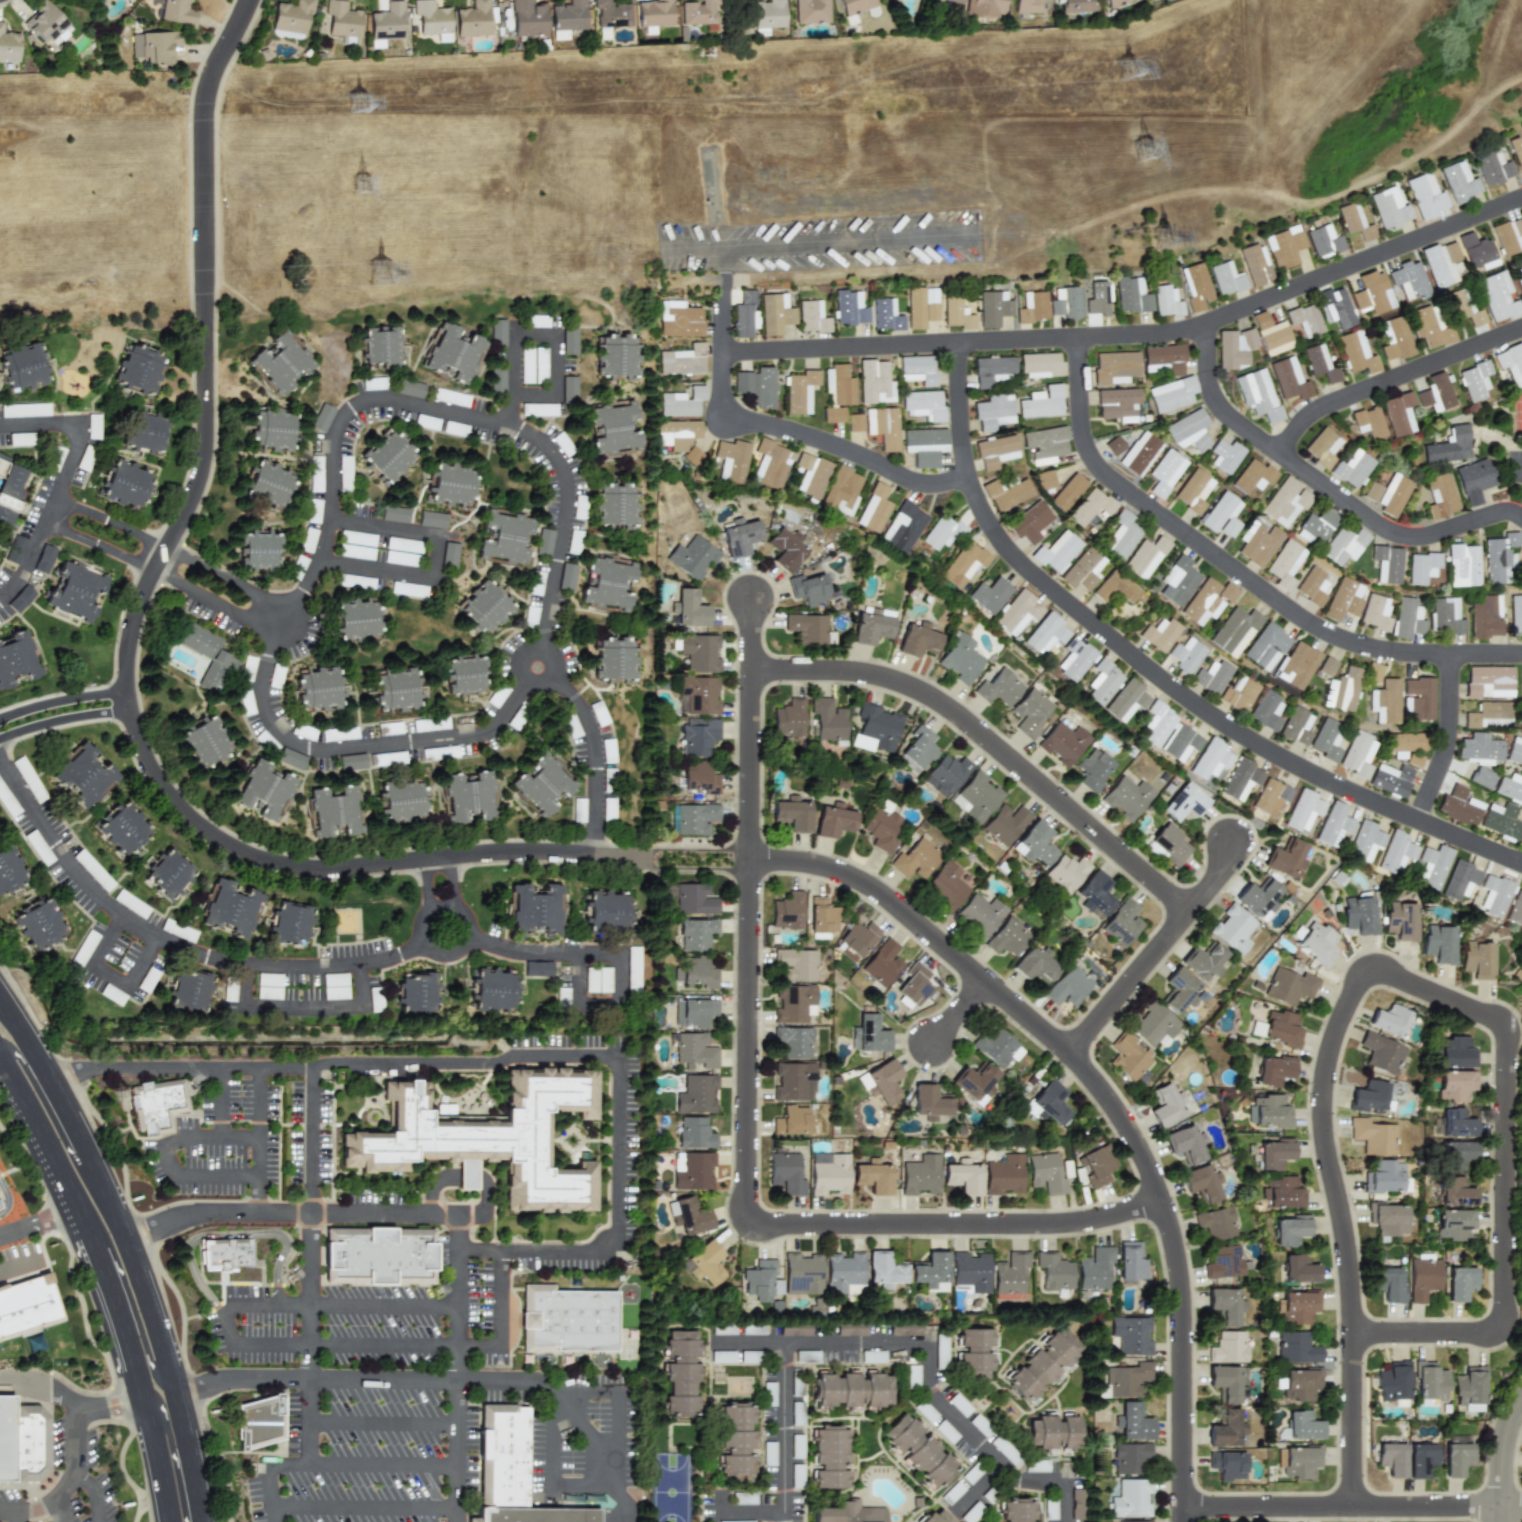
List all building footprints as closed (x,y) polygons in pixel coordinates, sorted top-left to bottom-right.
[(45,0),(39,0),(32,7),(35,11),(23,23),(42,43),(48,38),(53,44),(71,27),(45,0)] [(194,25),(196,10),(188,8),(189,0),(152,0),(152,3),(161,4),(159,20),(194,25)] [(305,33),(307,13),(313,14),(314,0),(294,0),(293,4),(275,2),(272,30),(305,33)] [(346,10),(346,0),(341,0),(325,0),(325,15),(329,15),(328,35),(360,36),(360,10),(346,10)] [(371,38),(404,37),(402,0),(400,0),(386,1),(386,11),(369,12),(371,38)] [(449,8),(433,8),(433,0),(413,0),(413,15),(419,15),(419,34),(450,33),(449,8)] [(488,0),(471,0),(472,8),(454,9),(455,36),(490,35),(488,0)] [(546,35),(545,3),(531,4),(531,0),(511,0),(512,36),(546,35)] [(584,0),(569,0),(569,5),(550,5),(551,30),(585,29),(584,0)] [(630,3),(609,4),(609,0),(595,0),(595,27),(631,26),(630,3)] [(671,0),(655,0),(655,1),(636,2),(637,26),(672,25),(671,0)] [(697,2),(680,2),(680,24),(715,24),(715,4),(719,4),(719,0),(697,0),(697,2)] [(783,0),(767,0),(767,2),(751,2),(752,28),(783,27),(783,0)] [(794,23),(828,22),(827,0),(793,0),(794,23)] [(844,17),(875,5),(873,0),(838,0),(844,17)] [(965,14),(1003,19),(1005,0),(967,0),(965,14)] [(1042,13),(1042,0),(1015,0),(1014,13),(1042,13)] [(1094,0),(1062,0),(1063,13),(1095,11),(1094,0)] [(0,21),(0,61),(19,60),(18,32),(2,32),(2,21),(0,21)] [(130,33),(131,58),(145,57),(145,63),(172,63),(171,46),(179,45),(179,32),(130,33)] [(1520,176),(1521,175),(1521,138),(1516,140),(1515,137),(1506,140),(1520,176)] [(1508,160),(1501,162),(1496,148),(1472,157),(1484,187),(1514,175),(1508,160)] [(1453,204),(1481,192),(1475,177),(1468,179),(1460,159),(1438,168),(1453,204)] [(1448,209),(1442,190),(1436,193),(1428,171),(1404,180),(1419,220),(1448,209)] [(1407,204),(1400,206),(1393,186),(1368,194),(1382,232),(1400,226),(1399,222),(1412,218),(1407,204)] [(1336,207),(1345,234),(1358,230),(1361,242),(1376,237),(1371,223),(1364,226),(1356,201),(1336,207)] [(1501,257),(1521,250),(1521,246),(1519,235),(1521,234),(1521,217),(1521,216),(1491,226),(1501,257)] [(1263,237),(1274,270),(1297,262),(1293,251),(1306,246),(1300,230),(1287,234),(1285,229),(1263,237)] [(1488,237),(1475,241),(1472,231),(1458,235),(1469,269),(1480,265),(1481,269),(1497,264),(1488,237)] [(1420,252),(1435,290),(1458,280),(1451,263),(1460,259),(1452,239),(1420,252)] [(1271,281),(1261,242),(1239,248),(1249,287),(1271,281)] [(1419,260),(1409,263),(1408,260),(1398,263),(1399,268),(1387,271),(1391,286),(1399,283),(1404,301),(1428,294),(1419,260)] [(1213,299),(1201,261),(1179,268),(1189,297),(1185,298),(1190,313),(1204,308),(1202,303),(1213,299)] [(1209,265),(1217,296),(1246,289),(1242,272),(1232,274),(1229,261),(1209,265)] [(1510,270),(1521,305),(1521,265),(1510,270)] [(1355,309),(1369,305),(1372,315),(1394,308),(1381,268),(1357,276),(1362,290),(1350,293),(1355,309)] [(1489,323),(1518,313),(1502,269),(1474,280),(1489,323)] [(1115,279),(1119,314),(1152,309),(1150,293),(1143,294),(1140,276),(1115,279)] [(1089,281),(1090,299),(1085,300),(1086,315),(1107,315),(1106,281),(1089,281)] [(1157,317),(1183,313),(1181,300),(1174,301),(1171,283),(1152,287),(1157,317)] [(937,287),(907,288),(908,329),(925,329),(924,320),(937,320),(937,287)] [(1083,317),(1082,287),(1053,287),(1054,299),(1049,300),(1050,315),(1064,314),(1064,318),(1083,317)] [(1335,321),(1338,330),(1355,325),(1343,287),(1328,292),(1327,290),(1316,293),(1325,324),(1335,321)] [(1469,327),(1484,323),(1480,309),(1470,312),(1463,287),(1446,292),(1454,319),(1466,316),(1469,327)] [(733,304),(733,337),(751,337),(751,328),(758,328),(757,311),(755,311),(755,290),(740,290),(740,304),(733,304)] [(834,291),(836,325),(868,323),(868,307),(860,308),(860,290),(834,291)] [(1005,291),(979,291),(980,328),(999,328),(999,317),(1012,316),(1012,300),(1005,300),(1005,291)] [(1022,309),(1016,309),(1016,322),(1047,320),(1046,291),(1022,292),(1022,309)] [(762,336),(781,335),(781,325),(795,324),(795,307),(786,308),(786,293),(761,294),(762,336)] [(974,329),(975,315),(964,315),(964,294),(944,294),(943,325),(960,325),(960,329),(974,329)] [(903,329),(902,315),(894,316),(893,298),(872,298),(873,330),(903,329)] [(702,336),(659,336),(659,300),(683,300),(683,307),(700,307),(700,321),(702,321),(702,336)] [(820,300),(798,300),(799,332),(830,331),(829,317),(821,317),(820,300)] [(1304,339),(1324,331),(1312,301),(1284,312),(1290,326),(1298,323),(1304,339)] [(1424,350),(1453,339),(1448,324),(1439,327),(1431,303),(1405,313),(1414,337),(1419,336),(1424,350)] [(1283,320),(1270,325),(1265,310),(1251,315),(1266,357),(1293,347),(1283,320)] [(1378,346),(1382,361),(1411,353),(1400,315),(1377,322),(1384,344),(1378,346)] [(509,346),(496,346),(496,320),(509,320),(509,346)] [(443,329),(446,322),(453,326),(454,324),(462,328),(461,331),(462,331),(460,335),(458,340),(469,345),(472,340),(471,340),(473,336),(474,337),(475,334),(483,338),(483,339),(490,343),(487,349),(483,347),(475,365),(479,366),(475,374),(470,372),(469,376),(472,377),(468,385),(461,381),(461,383),(457,381),(458,379),(456,378),(459,371),(454,369),(453,372),(450,371),(448,370),(450,367),(445,364),(441,372),(439,371),(438,372),(435,371),(435,369),(429,366),(432,359),(435,360),(437,357),(432,354),(436,346),(439,348),(447,331),(443,329)] [(279,349),(282,346),(278,342),(278,343),(275,340),(276,339),(274,337),(281,331),(281,332),(287,326),(292,331),(289,334),(302,348),(305,345),(311,352),(307,355),(310,358),(312,356),(318,362),(313,367),(314,368),(311,370),(310,369),(308,371),(302,365),(298,369),(301,372),(299,373),(297,375),(295,372),(291,376),(297,382),(295,384),(296,385),(293,388),(292,387),(287,392),(281,386),(284,384),(281,381),(277,385),(271,378),(274,376),(260,362),(257,365),(252,360),(258,355),(257,354),(264,347),(266,349),(266,348),(269,351),(273,355),(275,352),(273,350),(276,347),(279,349)] [(399,337),(404,337),(404,341),(400,341),(400,347),(400,353),(404,353),(405,356),(400,356),(400,360),(402,360),(402,364),(400,364),(401,367),(393,367),(393,363),(386,364),(387,368),(385,368),(385,361),(379,362),(379,367),(377,367),(377,364),(375,364),(375,362),(369,362),(369,357),(365,357),(365,354),(369,353),(368,348),(368,342),(364,342),(364,339),(368,339),(368,335),(366,335),(366,331),(368,331),(368,328),(375,328),(376,332),(382,331),(382,327),(383,327),(385,327),(385,331),(391,331),(391,327),(397,327),(397,329),(400,329),(400,333),(399,333),(399,337)] [(580,355),(567,354),(567,328),(580,328),(580,355)] [(1367,356),(1359,329),(1336,336),(1346,372),(1363,367),(1365,374),(1378,370),(1373,354),(1367,356)] [(1217,331),(1218,370),(1235,369),(1235,364),(1248,364),(1247,348),(1255,348),(1254,330),(1217,331)] [(601,342),(606,342),(606,334),(610,335),(610,331),(617,332),(617,335),(622,335),(627,335),(627,332),(634,332),(634,335),(638,335),(638,342),(643,342),(643,344),(638,344),(638,353),(643,353),(643,357),(642,357),(642,359),(638,359),(638,365),(642,365),(642,373),(639,373),(639,375),(635,375),(635,373),(631,373),(631,377),(628,377),(628,373),(622,373),(615,373),(615,377),(612,377),(612,373),(608,373),(608,374),(604,374),(604,373),(601,373),(602,365),(605,365),(606,359),(602,359),(602,357),(601,357),(601,352),(605,352),(605,344),(601,344),(601,342)] [(703,342),(703,373),(659,373),(659,350),(671,350),(671,356),(689,357),(689,342),(703,342)] [(1519,342),(1490,354),(1496,370),(1504,367),(1512,389),(1521,385),(1521,350),(1519,342)] [(119,380),(133,343),(166,355),(152,393),(119,380)] [(1322,372),(1326,384),(1340,380),(1335,365),(1328,367),(1321,343),(1301,348),(1309,376),(1322,372)] [(1182,375),(1182,362),(1185,362),(1184,344),(1143,347),(1145,370),(1154,369),(1154,364),(1167,364),(1167,376),(1182,375)] [(14,393),(5,355),(40,346),(49,385),(14,393)] [(1094,353),(1094,384),(1127,383),(1127,376),(1138,376),(1138,352),(1094,353)] [(1019,354),(1020,377),(1060,375),(1060,353),(1019,354)] [(899,356),(899,380),(921,380),(921,387),(934,386),(934,356),(899,356)] [(1300,382),(1292,356),(1268,364),(1280,400),(1296,394),(1298,400),(1311,395),(1306,380),(1300,382)] [(974,358),(975,389),(990,389),(989,379),(1015,378),(1014,357),(974,358)] [(893,402),(893,381),(887,381),(887,360),(859,360),(860,403),(893,402)] [(1484,397),(1481,390),(1487,388),(1483,376),(1490,374),(1485,360),(1456,370),(1467,403),(1484,397)] [(858,405),(857,377),(847,378),(847,365),(824,366),(825,393),(831,393),(832,406),(858,405)] [(508,393),(495,392),(495,366),(509,366),(508,393)] [(774,367),(756,366),(756,372),(734,372),(734,393),(752,393),(752,407),(773,407),(774,367)] [(1233,377),(1242,406),(1249,403),(1253,416),(1262,413),(1266,424),(1280,420),(1264,368),(1233,377)] [(819,370),(802,370),(802,375),(786,375),(786,414),(810,414),(810,385),(818,385),(819,370)] [(1428,404),(1431,413),(1453,405),(1441,370),(1426,376),(1429,386),(1413,392),(1418,408),(1428,404)] [(1147,388),(1154,413),(1192,403),(1189,394),(1196,391),(1192,375),(1147,388)] [(580,402),(567,402),(567,376),(580,376),(580,402)] [(400,392),(404,379),(429,385),(426,398),(400,392)] [(1017,400),(1018,417),(1061,415),(1060,383),(1044,384),(1044,391),(1028,392),(1028,399),(1017,400)] [(705,385),(705,399),(698,399),(698,416),(660,415),(660,393),(671,393),(671,399),(690,399),(690,385),(705,385)] [(1139,388),(1097,390),(1098,417),(1134,416),(1134,403),(1140,403),(1139,388)] [(925,415),(925,422),(942,422),(942,391),(902,391),(903,415),(925,415)] [(1390,438),(1413,431),(1406,407),(1412,405),(1408,391),(1379,400),(1390,438)] [(1012,423),(1011,393),(986,395),(986,402),(973,402),(974,420),(978,420),(979,433),(994,432),(993,424),(1012,423)] [(596,453),(594,437),(597,437),(596,422),(593,423),(592,407),(598,406),(598,409),(603,408),(603,406),(610,405),(610,408),(635,405),(635,403),(640,402),(642,418),(639,418),(640,433),(643,432),(645,448),(639,449),(639,446),(614,448),(614,451),(607,452),(607,449),(602,449),(602,452),(596,453)] [(268,409),(277,410),(277,405),(282,406),(282,407),(283,407),(283,411),(289,411),(290,407),(297,408),(297,411),(299,411),(298,415),(297,415),(296,419),(301,419),(300,422),(296,422),(295,428),(295,434),(299,435),(299,438),(294,438),(294,442),(296,442),(295,446),(294,446),(293,448),(286,447),(286,443),(280,443),(279,447),(278,447),(278,448),(273,447),(274,443),(265,442),(265,446),(263,446),(263,441),(256,440),(256,436),(253,436),(254,429),(257,430),(258,424),(258,419),(255,419),(256,412),(259,413),(259,409),(267,409),(267,404),(269,404),(268,409)] [(1135,404),(1135,416),(1118,417),(1118,423),(1138,422),(1138,404),(1135,404)] [(1349,413),(1355,434),(1366,430),(1369,440),(1385,436),(1376,405),(1349,413)] [(822,407),(823,423),(844,422),(844,407),(822,407)] [(866,434),(880,434),(881,451),(898,451),(897,408),(865,409),(866,434)] [(1163,426),(1175,450),(1190,442),(1195,452),(1209,445),(1201,428),(1208,425),(1200,408),(1163,426)] [(127,444),(133,409),(171,415),(165,450),(127,444)] [(847,414),(848,431),(863,431),(862,414),(847,414)] [(701,422),(701,435),(686,435),(686,451),(670,451),(670,435),(658,435),(658,421),(701,422)] [(1422,463),(1468,457),(1464,424),(1446,426),(1448,441),(1419,445),(1422,463)] [(1301,450),(1324,469),(1333,458),(1329,454),(1340,441),(1321,425),(1301,450)] [(1021,432),(1024,450),(1029,449),(1032,466),(1054,462),(1053,456),(1068,454),(1064,426),(1021,432)] [(913,468),(938,468),(937,451),(947,450),(946,428),(903,430),(904,452),(913,452),(913,468)] [(383,441),(389,435),(386,432),(387,431),(391,435),(396,430),(399,432),(401,430),(406,435),(404,437),(407,441),(411,445),(413,442),(418,447),(415,449),(418,452),(413,457),(417,461),(415,462),(412,459),(406,465),(409,468),(406,471),(405,471),(404,472),(401,469),(397,474),(400,476),(394,482),(392,480),(391,481),(388,478),(390,477),(387,474),(384,477),(381,475),(384,472),(376,463),(373,466),(370,464),(373,461),(371,458),(369,459),(367,456),(368,455),(366,453),(372,448),(374,450),(379,446),(376,443),(377,442),(377,441),(380,438),(383,441)] [(1136,476),(1160,443),(1142,430),(1117,462),(1136,476)] [(982,472),(997,469),(996,461),(1018,457),(1014,435),(974,442),(976,457),(979,457),(982,472)] [(1125,447),(1116,435),(1103,444),(1112,457),(1125,447)] [(751,480),(778,490),(789,460),(784,458),(788,449),(759,438),(754,451),(760,454),(751,480)] [(1209,451),(1215,455),(1209,464),(1228,475),(1243,449),(1230,441),(1227,445),(1216,438),(1209,451)] [(733,439),(749,443),(742,480),(726,476),(729,459),(715,456),(718,440),(733,443),(733,439)] [(1187,462),(1166,448),(1147,474),(1156,480),(1148,491),(1160,500),(1187,462)] [(1354,489),(1371,460),(1351,448),(1341,464),(1335,460),(1327,473),(1354,489)] [(831,464),(800,451),(793,466),(803,470),(794,490),(816,499),(831,464)] [(11,521),(0,516),(0,487),(5,476),(0,474),(0,452),(35,468),(11,521)] [(254,467),(255,464),(259,466),(261,462),(259,461),(261,458),(262,458),(263,456),(270,459),(269,462),(275,465),(276,461),(278,462),(278,461),(282,462),(281,466),(289,470),(290,466),(292,466),(290,471),(297,474),(295,477),(298,479),(296,485),(293,484),(291,488),(289,493),(292,494),(290,501),(287,499),(285,503),(279,500),(277,505),(275,505),(277,501),(268,497),(267,501),(263,500),(263,499),(261,498),(263,495),(257,493),(256,496),(249,493),(249,491),(248,490),(249,487),(251,487),(252,484),(248,482),(250,479),(254,480),(256,475),(258,469),(254,467)] [(1229,484),(1252,501),(1272,473),(1250,456),(1229,484)] [(1451,467),(1463,507),(1478,503),(1475,490),(1492,485),(1483,457),(1451,467)] [(104,496),(118,458),(154,471),(140,509),(104,496)] [(441,458),(449,459),(448,463),(454,464),(455,460),(457,460),(457,459),(461,460),(460,464),(469,466),(470,461),(471,462),(471,467),(478,468),(477,472),(480,472),(479,479),(476,478),(476,483),(475,489),(478,489),(477,496),(474,495),(473,499),(466,498),(465,503),(464,503),(464,499),(456,497),(455,502),(451,501),(451,500),(449,500),(450,496),(444,495),(443,499),(435,498),(436,495),(434,495),(434,491),(436,491),(437,487),(432,487),(433,483),(437,484),(438,478),(439,472),(435,471),(435,468),(440,468),(440,464),(438,464),(439,460),(441,461),(441,458)] [(848,515),(864,476),(836,465),(820,504),(848,515)] [(1213,480),(1192,467),(1173,500),(1198,515),(1204,504),(1200,501),(1213,480)] [(1391,517),(1410,483),(1389,471),(1371,506),(1391,517)] [(1428,503),(1422,505),(1427,519),(1456,510),(1444,471),(1421,478),(1428,503)] [(1088,484),(1074,472),(1048,501),(1061,513),(1088,484)] [(1283,528),(1297,508),(1301,511),(1312,495),(1282,476),(1258,512),(1283,528)] [(1033,495),(1025,478),(1013,483),(1012,480),(1002,484),(1003,485),(1000,486),(997,478),(981,485),(995,513),(1033,495)] [(607,484),(611,484),(611,481),(618,481),(618,484),(623,484),(628,484),(628,481),(635,481),(635,484),(639,484),(639,491),(644,491),(644,493),(640,493),(640,502),(644,501),(644,506),(643,506),(643,508),(639,508),(639,514),(643,514),(643,522),(641,522),(641,523),(637,523),(637,522),(633,522),(633,526),(629,526),(629,522),(623,522),(617,522),(617,526),(614,526),(614,522),(610,522),(610,524),(606,524),(606,522),(603,522),(603,514),(607,514),(607,508),(603,508),(603,506),(602,506),(602,502),(606,502),(606,493),(602,493),(602,491),(607,491),(607,484)] [(888,487),(874,481),(855,523),(877,534),(891,503),(882,499),(888,487)] [(1373,501),(1378,485),(1365,481),(1360,498),(1373,501)] [(1099,512),(1106,517),(1116,506),(1092,486),(1066,517),(1083,531),(1099,512)] [(1213,533),(1216,528),(1230,538),(1239,524),(1231,518),(1241,503),(1221,490),(1198,523),(1213,533)] [(1053,517),(1037,499),(1005,526),(1017,539),(1020,536),(1029,546),(1040,537),(1036,532),(1053,517)] [(879,539),(905,554),(928,515),(902,500),(879,539)] [(385,519),(387,506),(412,509),(411,522),(385,519)] [(1118,524),(1101,547),(1120,561),(1142,531),(1129,522),(1133,517),(1121,507),(1111,520),(1118,524)] [(1313,517),(1306,512),(1291,534),(1306,544),(1310,539),(1318,544),(1336,518),(1321,507),(1313,517)] [(496,532),(496,528),(491,527),(487,527),(487,525),(485,525),(486,516),(487,516),(489,508),(495,509),(495,514),(514,517),(514,513),(523,514),(522,519),(526,520),(527,516),(535,518),(534,525),(535,525),(534,529),(533,529),(532,531),(524,530),(523,536),(527,536),(527,539),(526,541),(523,540),(522,546),(530,547),(530,550),(531,550),(531,554),(529,554),(528,561),(520,560),(521,557),(517,556),(516,561),(507,560),(508,556),(489,553),(488,557),(481,556),(483,549),(481,548),(483,539),(485,540),(485,538),(489,539),(495,540),(495,536),(492,536),(492,531),(496,532)] [(422,524),(424,511),(450,514),(448,527),(422,524)] [(946,547),(956,534),(960,537),(967,528),(956,520),(953,523),(940,513),(920,539),(935,550),(941,543),(946,547)] [(1282,534),(1267,524),(1265,528),(1250,518),(1237,539),(1242,542),(1235,553),(1258,569),(1282,534)] [(748,555),(747,543),(761,541),(758,520),(742,522),(742,520),(722,522),(727,557),(748,555)] [(1336,566),(1343,555),(1349,560),(1367,536),(1355,528),(1349,535),(1336,525),(1317,552),(1336,566)] [(245,538),(245,533),(247,533),(247,530),(247,528),(251,529),(251,530),(255,530),(255,526),(259,526),(259,530),(265,530),(271,531),(271,526),(275,526),(274,531),(278,531),(278,529),(282,529),(282,531),(285,531),(285,539),(281,538),(281,545),(285,545),(285,546),(279,546),(279,552),(284,552),(284,554),(280,554),(280,556),(279,556),(278,562),(273,562),(273,566),(270,566),(270,562),(265,562),(258,562),(258,566),(255,566),(255,562),(251,562),(251,564),(247,563),(247,562),(244,562),(245,554),(249,554),(249,548),(245,548),(245,546),(245,544),(249,544),(249,538),(245,538)] [(790,535),(780,526),(766,542),(779,553),(772,561),(787,574),(808,550),(799,543),(803,539),(794,531),(790,535)] [(1039,545),(1029,555),(1041,566),(1044,563),(1055,573),(1081,544),(1064,528),(1044,550),(1039,545)] [(1481,539),(1483,584),(1507,583),(1506,569),(1511,569),(1511,549),(1516,549),(1515,532),(1500,532),(1500,538),(1481,539)] [(665,559),(697,582),(719,552),(693,534),(684,547),(677,543),(665,559)] [(1142,539),(1122,566),(1142,581),(1170,543),(1158,534),(1150,545),(1142,539)] [(1276,579),(1272,584),(1285,593),(1293,580),(1288,577),(1305,551),(1284,538),(1263,570),(1276,579)] [(977,564),(982,568),(991,557),(967,539),(939,575),(958,589),(977,564)] [(458,569),(445,567),(449,541),(462,543),(458,569)] [(1475,544),(1445,545),(1446,586),(1476,585),(1475,544)] [(1071,589),(1075,583),(1085,592),(1099,576),(1094,572),(1104,561),(1087,545),(1058,578),(1071,589)] [(1373,583),(1396,584),(1398,547),(1368,546),(1367,560),(1374,560),(1373,583)] [(1158,594),(1176,607),(1200,576),(1187,566),(1191,561),(1179,553),(1158,580),(1165,584),(1158,594)] [(1421,585),(1422,577),(1431,577),(1431,568),(1436,568),(1437,554),(1405,553),(1404,584),(1421,585)] [(583,601),(591,555),(637,563),(629,609),(583,601)] [(48,603),(67,557),(110,575),(91,621),(48,603)] [(575,590),(563,588),(567,562),(580,564),(575,590)] [(1326,583),(1319,580),(1324,573),(1309,564),(1292,591),(1318,607),(1325,596),(1320,593),(1326,583)] [(1103,603),(1111,592),(1128,604),(1132,598),(1137,602),(1143,593),(1109,569),(1091,594),(1103,603)] [(792,599),(803,596),(806,607),(830,601),(823,574),(802,579),(801,574),(786,578),(792,599)] [(986,588),(979,581),(966,595),(989,616),(1012,589),(997,576),(986,588)] [(1198,627),(1206,615),(1214,620),(1235,589),(1225,582),(1221,587),(1204,576),(1179,613),(1198,627)] [(1362,586),(1338,576),(1320,616),(1335,623),(1340,611),(1353,617),(1360,601),(1356,599),(1362,586)] [(487,582),(488,581),(491,584),(490,585),(492,588),(496,585),(498,587),(495,590),(499,595),(503,599),(506,596),(509,598),(506,601),(509,604),(510,603),(513,606),(511,607),(513,609),(507,614),(505,612),(500,616),(503,619),(502,620),(502,621),(499,624),(496,621),(490,627),(493,630),(492,631),(488,627),(483,632),(480,630),(478,632),(473,627),(476,625),(472,621),(468,617),(466,620),(462,615),(464,613),(461,610),(466,605),(463,601),(464,600),(467,603),(473,597),(470,594),(473,591),(474,591),(475,590),(478,593),(482,588),(479,586),(485,580),(487,582)] [(708,605),(698,605),(698,588),(677,588),(677,603),(671,603),(671,614),(677,614),(677,626),(707,626),(708,605)] [(1033,623),(1044,609),(1020,588),(992,621),(1012,637),(1028,618),(1033,623)] [(1357,622),(1386,632),(1390,619),(1383,617),(1389,600),(1367,593),(1357,622)] [(1497,595),(1469,595),(1470,637),(1500,637),(1500,620),(1498,620),(1497,595)] [(1521,638),(1521,595),(1508,595),(1509,638),(1521,638)] [(381,632),(374,632),(374,638),(373,638),(372,633),(364,634),(364,639),(360,639),(360,638),(358,638),(357,634),(351,635),(352,639),(344,639),(344,637),(342,637),(342,633),(343,633),(343,629),(339,629),(338,626),(343,626),(342,619),(342,613),(337,614),(337,610),(341,610),(341,606),(339,606),(339,602),(341,602),(340,599),(348,599),(349,603),(355,602),(354,598),(356,598),(356,597),(360,597),(361,601),(369,600),(369,596),(371,596),(371,601),(379,600),(379,604),(382,604),(383,611),(379,611),(380,616),(380,621),(383,621),(384,628),(381,628),(381,632)] [(1409,633),(1422,634),(1424,620),(1418,619),(1420,606),(1413,606),(1413,598),(1396,596),(1392,637),(1408,639),(1409,633)] [(1463,634),(1463,619),(1456,619),(1456,597),(1428,598),(1429,634),(1449,633),(1449,634),(1463,634)] [(1232,658),(1261,617),(1249,608),(1245,615),(1232,606),(1207,641),(1232,658)] [(1053,639),(1059,645),(1070,632),(1047,611),(1022,640),(1039,655),(1053,639)] [(891,639),(894,617),(856,612),(852,643),(872,646),(874,636),(891,639)] [(795,631),(795,646),(826,646),(827,615),(784,614),(784,631),(795,631)] [(1161,653),(1178,628),(1160,615),(1151,628),(1144,624),(1136,636),(1161,653)] [(238,665),(234,672),(232,670),(223,686),(218,683),(214,691),(202,684),(214,661),(176,640),(188,618),(225,639),(220,648),(241,659),(238,665)] [(906,622),(897,652),(916,658),(919,650),(935,655),(941,634),(928,631),(930,624),(919,621),(918,626),(906,622)] [(1241,655),(1265,672),(1289,638),(1265,621),(1241,655)] [(44,674),(0,690),(0,638),(29,628),(44,674)] [(937,663),(956,675),(953,679),(966,687),(984,658),(970,649),(975,642),(958,631),(937,663)] [(718,635),(679,634),(678,654),(687,654),(687,672),(720,673),(720,659),(717,659),(718,635)] [(1061,647),(1067,652),(1054,667),(1070,682),(1094,655),(1072,635),(1061,647)] [(600,669),(604,669),(604,663),(600,663),(600,661),(599,661),(599,657),(604,657),(604,648),(599,648),(599,646),(605,646),(605,639),(609,639),(609,636),(615,636),(615,639),(620,639),(626,639),(626,636),(632,636),(632,639),(636,639),(636,647),(641,647),(641,649),(637,649),(637,657),(641,657),(641,662),(640,662),(640,663),(636,663),(636,670),(640,670),(640,677),(637,677),(637,679),(633,679),(633,677),(629,677),(629,682),(626,682),(626,677),(620,677),(614,677),(614,682),(610,681),(610,677),(606,677),(606,679),(602,679),(602,677),(600,677),(600,669)] [(1173,642),(1165,655),(1176,661),(1172,668),(1186,677),(1204,648),(1185,637),(1179,646),(1173,642)] [(1319,652),(1291,640),(1273,678),(1301,691),(1319,652)] [(484,680),(489,679),(489,681),(486,681),(486,684),(484,684),(485,690),(480,690),(480,694),(476,694),(476,691),(471,691),(465,692),(465,696),(462,697),(461,692),(457,693),(458,694),(454,695),(454,693),(451,693),(450,685),(454,685),(453,679),(450,679),(449,676),(453,676),(452,669),(449,670),(448,662),(450,662),(450,660),(454,660),(454,661),(458,661),(458,657),(461,656),(462,661),(468,660),(474,659),(473,655),(477,655),(477,659),(481,659),(481,657),(485,656),(485,658),(488,658),(488,666),(485,666),(485,672),(489,672),(489,674),(483,674),(484,680)] [(1327,677),(1335,662),(1324,656),(1315,671),(1327,677)] [(1099,707),(1122,675),(1098,658),(1091,668),(1097,672),(1082,694),(1099,707)] [(1197,668),(1189,680),(1214,696),(1231,670),(1212,658),(1203,672),(1197,668)] [(1326,676),(1321,707),(1350,712),(1358,668),(1344,665),(1341,679),(1326,676)] [(972,691),(987,703),(993,696),(1007,708),(1025,686),(1001,666),(987,683),(982,679),(972,691)] [(1511,666),(1465,666),(1465,697),(1511,697),(1511,666)] [(322,709),(322,705),(313,706),(313,710),(312,710),(311,705),(304,706),(304,702),(301,702),(300,696),(303,695),(303,690),(302,685),(299,685),(299,678),(302,678),(302,674),(309,674),(309,669),(310,668),(311,673),(319,672),(319,668),(325,667),(326,672),(332,672),(331,668),(339,667),(339,670),(341,670),(341,674),(340,674),(340,678),(344,678),(345,681),(340,681),(341,687),(341,694),(345,693),(346,697),(341,697),(342,701),(343,701),(344,705),(342,705),(342,708),(334,708),(334,704),(328,705),(328,709),(322,709)] [(417,674),(417,677),(421,677),(422,680),(417,681),(418,687),(418,693),(423,693),(423,696),(419,697),(419,701),(421,700),(421,704),(420,704),(420,707),(412,708),(412,704),(406,705),(406,708),(404,709),(404,710),(400,710),(400,706),(391,707),(391,711),(390,711),(389,706),(382,707),(381,703),(378,703),(378,696),(381,696),(380,691),(380,686),(377,686),(376,679),(379,679),(379,675),(386,674),(385,669),(387,669),(388,673),(396,673),(396,668),(400,668),(400,669),(402,668),(402,672),(408,672),(408,668),(416,667),(416,670),(418,669),(418,673),(417,674)] [(1257,684),(1237,675),(1231,689),(1223,686),(1217,701),(1245,713),(1257,684)] [(719,715),(720,699),(716,699),(717,677),(679,676),(678,696),(687,696),(686,714),(719,715)] [(1135,706),(1139,709),(1149,697),(1127,678),(1101,709),(1119,724),(1135,706)] [(1402,678),(1401,695),(1407,695),(1407,719),(1431,720),(1432,678),(1402,678)] [(1054,705),(1031,686),(1010,711),(1020,719),(1013,727),(1031,741),(1041,729),(1037,726),(1054,705)] [(1273,732),(1280,719),(1275,716),(1284,701),(1262,689),(1247,717),(1273,732)] [(832,697),(810,698),(811,715),(815,715),(816,740),(846,740),(845,708),(832,708),(832,697)] [(773,707),(773,736),(804,736),(805,698),(789,698),(789,707),(773,707)] [(1140,739),(1156,748),(1176,715),(1151,700),(1145,710),(1150,714),(1142,728),(1146,730),(1140,739)] [(1463,712),(1463,728),(1508,729),(1508,702),(1476,702),(1475,713),(1463,712)] [(902,714),(859,703),(856,717),(862,719),(858,735),(875,739),(872,749),(891,754),(902,714)] [(1305,746),(1310,733),(1305,731),(1312,714),(1290,705),(1278,735),(1305,746)] [(228,744),(232,750),(228,752),(230,755),(224,758),(223,755),(218,758),(214,761),(215,763),(210,766),(208,764),(205,766),(201,759),(196,762),(196,760),(199,758),(195,751),(191,753),(189,749),(190,749),(189,747),(192,745),(189,740),(186,742),(182,735),(184,734),(183,732),(187,730),(188,732),(191,730),(189,726),(192,724),(194,728),(199,725),(205,722),(203,718),(206,716),(208,720),(211,718),(210,717),(214,715),(215,716),(217,715),(221,722),(217,724),(220,729),(224,727),(225,729),(225,728),(228,732),(224,734),(228,742),(232,740),(233,741),(228,744)] [(1340,750),(1333,747),(1343,727),(1322,717),(1308,746),(1322,752),(1320,757),(1334,763),(1340,750)] [(682,756),(710,757),(710,741),(719,741),(719,719),(683,718),(682,756)] [(1067,768),(1091,738),(1075,725),(1070,730),(1058,720),(1036,745),(1048,755),(1049,753),(1067,768)] [(1195,752),(1203,738),(1175,723),(1160,751),(1181,762),(1188,748),(1195,752)] [(927,745),(934,735),(918,724),(896,758),(920,773),(935,750),(927,745)] [(1370,766),(1360,762),(1364,752),(1370,754),(1376,739),(1352,730),(1339,765),(1353,770),(1351,775),(1365,780),(1370,766)] [(1486,732),(1468,732),(1468,739),(1458,738),(1457,761),(1492,762),(1492,759),(1501,759),(1501,740),(1486,740),(1486,732)] [(1390,759),(1405,758),(1405,765),(1420,765),(1419,751),(1425,751),(1424,733),(1389,734),(1390,759)] [(1207,773),(1217,779),(1231,756),(1222,750),(1225,745),(1210,736),(1187,771),(1203,781),(1207,773)] [(1511,736),(1504,761),(1521,766),(1521,739),(1511,736)] [(54,777),(87,743),(118,774),(85,808),(54,777)] [(282,759),(287,747),(311,756),(306,769),(282,759)] [(1077,781),(1094,795),(1104,783),(1101,780),(1114,764),(1093,747),(1076,767),(1084,773),(1077,781)] [(558,792),(560,795),(557,798),(554,796),(551,799),(555,802),(556,802),(558,805),(557,806),(559,808),(553,814),(552,813),(546,819),(541,814),(544,811),(531,797),(528,800),(522,793),(526,790),(523,787),(521,789),(515,783),(520,778),(519,777),(522,774),(523,776),(525,774),(531,780),(535,776),(532,773),(534,772),(536,770),(538,772),(542,769),(536,763),(538,761),(537,760),(540,757),(541,758),(546,753),(552,759),(550,761),(552,764),(556,760),(562,767),(559,769),(573,783),(576,780),(581,785),(575,790),(576,791),(570,798),(568,796),(567,797),(564,794),(561,790),(558,792)] [(961,756),(956,763),(944,753),(921,780),(944,800),(973,766),(961,756)] [(345,770),(343,757),(369,754),(371,767),(345,770)] [(1240,802),(1250,783),(1256,786),(1264,770),(1238,757),(1220,792),(1240,802)] [(262,802),(260,805),(256,803),(258,800),(255,798),(252,802),(252,803),(250,806),(249,805),(248,808),(240,803),(241,802),(234,798),(237,792),(241,794),(251,777),(248,776),(252,768),(256,770),(258,767),(255,765),(260,758),(266,762),(267,761),(270,763),(269,764),(271,766),(267,773),(272,775),(274,772),(276,774),(278,775),(276,778),(281,780),(285,773),(287,775),(288,773),(291,775),(291,776),(297,780),(293,787),(290,786),(288,789),(293,792),(288,799),(285,797),(275,814),(279,816),(276,822),(269,818),(268,819),(260,815),(262,813),(261,812),(263,808),(263,809),(266,804),(262,802)] [(682,790),(705,790),(705,794),(719,794),(719,774),(710,774),(710,762),(683,761),(682,790)] [(1403,798),(1413,769),(1399,764),(1396,770),(1376,763),(1368,785),(1403,798)] [(1467,780),(1488,790),(1495,775),(1475,765),(1467,780)] [(1003,795),(985,781),(988,778),(976,768),(950,801),(979,824),(1003,795)] [(472,810),(468,810),(469,816),(469,815),(470,819),(468,820),(469,822),(460,823),(459,822),(452,823),(451,816),(455,815),(453,796),(450,796),(449,788),(454,787),(453,783),(450,784),(449,775),(457,775),(456,773),(460,773),(461,775),(463,774),(464,782),(469,782),(469,778),(471,778),(474,778),(474,781),(480,781),(479,773),(481,772),(481,771),(485,770),(485,772),(493,771),(493,779),(490,779),(491,783),(496,783),(496,792),(493,792),(495,811),(499,811),(500,818),(492,818),(492,820),(483,821),(483,818),(481,818),(481,814),(481,809),(477,809),(477,813),(473,813),(472,810)] [(1521,804),(1521,778),(1509,772),(1506,779),(1498,776),(1492,792),(1521,804)] [(1135,786),(1121,774),(1101,799),(1119,813),(1118,814),(1130,823),(1155,792),(1140,780),(1135,786)] [(1280,800),(1286,803),(1292,790),(1266,777),(1251,807),(1271,818),(1280,800)] [(426,787),(429,786),(429,793),(426,793),(427,798),(427,804),(430,803),(431,810),(428,810),(428,814),(421,815),(422,820),(420,820),(419,816),(411,817),(411,821),(407,822),(407,821),(405,821),(405,817),(398,818),(399,821),(391,822),(391,820),(389,820),(389,816),(390,816),(390,812),(386,812),(385,809),(390,808),(389,802),(388,796),(384,797),(384,793),(388,793),(388,789),(386,789),(386,785),(387,785),(387,782),(395,781),(395,785),(401,785),(401,781),(403,781),(403,780),(407,779),(407,784),(416,783),(416,778),(417,778),(418,783),(425,783),(426,787)] [(1161,810),(1177,823),(1187,810),(1195,817),(1209,800),(1185,781),(1161,810)] [(1482,803),(1464,796),(1467,788),(1452,783),(1448,795),(1442,793),(1434,812),(1473,827),(1482,803)] [(337,823),(334,823),(334,829),(335,829),(335,833),(334,833),(334,835),(325,836),(325,835),(317,836),(316,829),(321,828),(319,809),(315,810),(314,801),(319,800),(319,797),(315,797),(314,789),(322,788),(322,787),(326,786),(326,788),(328,788),(329,796),(335,795),(334,792),(337,791),(339,791),(339,795),(345,794),(344,786),(347,786),(346,784),(350,784),(350,785),(358,784),(359,792),(355,793),(356,797),(361,796),(362,805),(358,805),(360,824),(364,824),(365,831),(357,832),(357,833),(348,834),(348,831),(347,831),(346,828),(347,828),(346,822),(342,822),(343,826),(338,826),(337,823)] [(1325,803),(1314,798),(1316,794),(1300,787),(1284,823),(1304,833),(1313,814),(1319,817),(1325,803)] [(772,823),(789,823),(789,833),(809,833),(810,802),(798,801),(798,795),(786,795),(786,801),(772,801),(772,823)] [(97,825),(127,799),(154,830),(125,856),(97,825)] [(1346,805),(1330,799),(1315,840),(1335,848),(1341,832),(1348,835),(1353,820),(1342,816),(1346,805)] [(1516,841),(1521,824),(1511,819),(1516,807),(1502,802),(1500,807),(1487,803),(1478,826),(1516,841)] [(1005,847),(1031,815),(1018,804),(1012,812),(1001,803),(981,828),(1005,847)] [(677,834),(709,835),(709,822),(719,822),(719,805),(677,804),(677,834)] [(870,846),(888,854),(904,819),(884,810),(884,809),(874,804),(861,831),(874,837),(870,846)] [(853,832),(856,812),(841,809),(841,808),(831,807),(819,805),(815,836),(835,839),(836,830),(853,832)] [(1011,848),(1028,862),(1032,857),(1043,867),(1057,851),(1044,840),(1051,831),(1035,818),(1011,848)] [(1386,834),(1374,830),(1376,825),(1360,819),(1346,854),(1368,863),(1374,846),(1380,848),(1386,834)] [(1148,841),(1176,867),(1192,850),(1180,838),(1182,835),(1167,821),(1148,841)] [(1417,847),(1405,842),(1408,835),(1391,829),(1376,867),(1397,875),(1404,857),(1412,861),(1417,847)] [(923,879),(943,855),(919,836),(903,856),(899,852),(888,864),(905,878),(912,870),(923,879)] [(1298,880),(1306,859),(1301,858),(1306,844),(1287,837),(1282,850),(1270,846),(1262,867),(1298,880)] [(30,877),(0,895),(0,848),(10,842),(30,877)] [(1416,881),(1437,889),(1452,850),(1437,844),(1434,851),(1422,847),(1417,860),(1423,862),(1416,881)] [(149,875),(172,847),(198,869),(174,897),(149,875)] [(1091,866),(1079,856),(1073,863),(1061,853),(1042,875),(1066,895),(1091,866)] [(956,877),(961,872),(948,859),(922,887),(949,912),(970,889),(956,877)] [(1475,886),(1482,870),(1453,859),(1440,895),(1460,902),(1467,883),(1475,886)] [(1116,900),(1103,890),(1110,882),(1094,868),(1074,892),(1083,900),(1079,904),(1099,921),(1116,900)] [(1512,883),(1484,873),(1479,888),(1485,890),(1477,910),(1500,918),(1512,883)] [(1282,889),(1265,876),(1256,889),(1247,882),(1234,899),(1264,922),(1276,904),(1273,901),(1282,889)] [(205,923),(221,881),(262,897),(246,939),(205,923)] [(677,883),(708,884),(708,895),(703,895),(703,897),(719,898),(719,914),(676,914),(677,883)] [(515,933),(515,887),(559,887),(559,933),(515,933)] [(1521,926),(1521,891),(1517,889),(1504,919),(1521,926)] [(772,901),(780,901),(780,899),(788,899),(788,890),(804,890),(803,929),(787,929),(787,927),(772,927),(772,901)] [(585,933),(586,891),(627,892),(627,933),(585,933)] [(1007,911),(992,897),(987,904),(974,892),(954,915),(982,939),(1007,911)] [(810,933),(837,932),(836,907),(825,907),(825,896),(809,896),(810,933)] [(1099,928),(1122,948),(1143,924),(1132,915),(1139,907),(1127,896),(1099,928)] [(16,916),(48,897),(69,934),(37,953),(16,916)] [(1356,935),(1375,934),(1373,897),(1342,898),(1343,928),(1356,927),(1356,935)] [(278,902),(313,908),(306,944),(272,938),(278,902)] [(1416,903),(1385,902),(1384,932),(1396,932),(1396,941),(1415,941),(1416,903)] [(1209,933),(1240,957),(1251,942),(1245,938),(1257,922),(1231,903),(1209,933)] [(995,954),(1001,947),(1012,957),(1031,936),(1009,916),(983,944),(995,954)] [(680,919),(719,919),(718,935),(710,935),(710,943),(708,943),(708,951),(681,950),(682,936),(680,936),(680,919)] [(839,941),(847,931),(845,929),(852,920),(862,929),(869,921),(882,931),(875,939),(876,939),(858,960),(856,958),(853,963),(840,952),(845,946),(839,941)] [(1337,936),(1310,920),(1294,948),(1326,966),(1336,950),(1330,947),(1337,936)] [(1423,955),(1434,955),(1434,965),(1455,965),(1454,926),(1423,926),(1423,955)] [(860,969),(883,988),(904,964),(893,955),(900,947),(887,936),(860,969)] [(1227,953),(1212,940),(1202,953),(1193,946),(1180,963),(1203,982),(1227,953)] [(1461,971),(1472,971),(1472,980),(1491,980),(1491,943),(1461,942),(1461,971)] [(1042,948),(1039,951),(1031,944),(1010,967),(1026,981),(1033,973),(1045,984),(1062,966),(1042,948)] [(775,950),(817,950),(816,982),(785,982),(785,968),(790,968),(790,966),(774,966),(775,950)] [(1074,967),(1085,973),(1093,960),(1083,954),(1074,967)] [(674,967),(681,967),(681,966),(682,966),(682,958),(696,958),(696,955),(708,955),(708,964),(718,964),(718,989),(702,990),(702,985),(691,985),(691,987),(684,987),(684,985),(681,985),(681,981),(674,981),(674,967)] [(924,982),(931,973),(916,961),(891,992),(913,1010),(931,988),(924,982)] [(1043,996),(1056,1006),(1062,998),(1073,1007),(1093,981),(1069,963),(1043,996)] [(1161,1001),(1176,1014),(1185,1003),(1190,1007),(1198,998),(1195,996),(1202,987),(1177,966),(1163,982),(1171,988),(1161,1001)] [(1300,977),(1275,966),(1263,995),(1293,1007),(1298,994),(1311,999),(1319,979),(1302,972),(1300,977)] [(175,1006),(184,970),(215,978),(205,1015),(175,1006)] [(476,971),(518,973),(516,1009),(475,1007),(476,971)] [(404,1013),(404,975),(440,975),(439,1013),(404,1013)] [(776,985),(815,986),(815,1004),(805,1004),(805,1016),(807,1016),(807,1024),(774,1024),(774,1009),(779,1009),(780,999),(776,999),(776,985)] [(1181,1025),(1152,999),(1143,1009),(1145,1010),(1129,1028),(1151,1048),(1164,1034),(1169,1038),(1181,1025)] [(674,1001),(708,1001),(708,1000),(717,1000),(717,1015),(710,1015),(710,1019),(707,1019),(707,1029),(696,1029),(696,1026),(683,1026),(683,1025),(674,1025),(674,1001)] [(1368,1023),(1375,1009),(1385,1013),(1389,1004),(1410,1013),(1399,1037),(1368,1023)] [(1299,1047),(1302,1029),(1295,1028),(1298,1015),(1268,1009),(1262,1040),(1299,1047)] [(889,1030),(879,1030),(879,1014),(858,1013),(857,1027),(851,1027),(851,1050),(888,1051),(889,1030)] [(773,1027),(812,1027),(812,1043),(811,1043),(810,1058),(784,1058),(784,1051),(782,1051),(782,1043),(773,1043),(773,1027)] [(999,1070),(1010,1057),(1014,1061),(1023,1051),(998,1027),(991,1035),(984,1029),(971,1044),(999,1070)] [(1108,1063),(1133,1083),(1152,1059),(1132,1043),(1136,1039),(1124,1030),(1110,1046),(1117,1051),(1108,1063)] [(1393,1076),(1406,1049),(1365,1030),(1358,1044),(1370,1050),(1365,1063),(1393,1076)] [(669,1033),(707,1033),(707,1045),(702,1045),(702,1047),(718,1047),(718,1070),(701,1070),(701,1065),(692,1065),(692,1070),(684,1070),(684,1064),(676,1064),(676,1047),(669,1047),(669,1033)] [(1436,1039),(1447,1039),(1447,1037),(1468,1037),(1468,1048),(1476,1048),(1476,1066),(1436,1067),(1436,1039)] [(1280,1077),(1293,1079),(1296,1060),(1260,1055),(1257,1084),(1278,1087),(1280,1077)] [(901,1095),(892,1080),(901,1076),(891,1058),(864,1073),(883,1106),(901,1095)] [(950,1082),(979,1106),(993,1089),(989,1085),(998,1074),(982,1060),(972,1073),(963,1065),(950,1082)] [(775,1063),(815,1063),(814,1092),(813,1092),(813,1101),(773,1101),(774,1086),(779,1086),(779,1076),(775,1076),(775,1063)] [(388,1085),(387,1084),(387,1082),(427,1082),(426,1115),(502,1117),(502,1067),(598,1067),(597,1118),(577,1117),(577,1110),(544,1109),(543,1160),(597,1161),(597,1210),(506,1208),(507,1161),(344,1158),(344,1129),(387,1130),(388,1085)] [(1438,1070),(1475,1071),(1475,1089),(1468,1089),(1468,1101),(1438,1101),(1438,1070)] [(870,1095),(874,1094),(864,1073),(856,1076),(863,1093),(868,1091),(870,1095)] [(675,1093),(683,1093),(683,1075),(717,1075),(717,1089),(711,1089),(712,1100),(716,1100),(716,1113),(675,1113),(675,1093)] [(1065,1091),(1049,1078),(1023,1108),(1036,1120),(1042,1113),(1058,1127),(1071,1111),(1058,1100),(1065,1091)] [(1383,1110),(1379,1109),(1378,1113),(1371,1112),(1371,1109),(1367,1108),(1366,1111),(1348,1108),(1349,1104),(1350,1104),(1352,1088),(1363,1090),(1364,1079),(1387,1083),(1383,1110)] [(182,1080),(188,1112),(168,1115),(172,1137),(138,1137),(133,1111),(122,1113),(119,1100),(131,1098),(129,1088),(182,1080)] [(1185,1116),(1180,1103),(1185,1101),(1180,1091),(1173,1094),(1168,1082),(1150,1090),(1157,1106),(1149,1110),(1157,1129),(1185,1116)] [(913,1114),(950,1115),(950,1098),(934,1098),(935,1084),(913,1083),(913,1114)] [(1283,1095),(1253,1095),(1254,1127),(1292,1126),(1292,1107),(1284,1107),(1283,1095)] [(773,1119),(782,1119),(782,1115),(784,1115),(784,1105),(794,1105),(794,1108),(808,1108),(808,1115),(809,1115),(810,1135),(782,1136),(782,1134),(773,1135),(773,1119)] [(1441,1109),(1463,1109),(1463,1118),(1475,1118),(1475,1135),(1441,1135),(1441,1109)] [(679,1147),(716,1148),(716,1133),(707,1133),(708,1117),(679,1117),(679,1147)] [(1396,1125),(1395,1155),(1362,1155),(1363,1139),(1350,1139),(1350,1118),(1367,1119),(1367,1124),(1396,1125)] [(1170,1155),(1181,1151),(1187,1166),(1205,1159),(1192,1124),(1162,1134),(1170,1155)] [(1259,1142),(1259,1170),(1283,1170),(1283,1159),(1294,1160),(1294,1138),(1275,1138),(1275,1142),(1259,1142)] [(1106,1143),(1097,1147),(1094,1141),(1078,1149),(1081,1156),(1077,1158),(1091,1190),(1111,1180),(1107,1170),(1116,1165),(1106,1143)] [(1442,1141),(1474,1142),(1474,1157),(1465,1157),(1464,1170),(1441,1169),(1442,1141)] [(715,1153),(674,1152),(673,1189),(713,1190),(713,1177),(708,1177),(709,1166),(715,1166),(715,1153)] [(770,1152),(769,1184),(783,1185),(783,1195),(805,1196),(805,1180),(799,1179),(799,1153),(770,1152)] [(1026,1155),(1030,1188),(1044,1186),(1045,1196),(1066,1194),(1065,1178),(1059,1179),(1056,1152),(1026,1155)] [(810,1195),(825,1195),(825,1192),(848,1192),(849,1154),(811,1153),(810,1195)] [(901,1162),(901,1195),(916,1195),(916,1193),(938,1192),(938,1153),(918,1154),(918,1162),(901,1162)] [(1022,1193),(1022,1153),(1002,1153),(1002,1161),(984,1161),(985,1195),(999,1195),(999,1190),(1011,1190),(1011,1194),(1022,1193)] [(852,1165),(853,1185),(869,1184),(870,1196),(891,1195),(889,1164),(878,1164),(878,1158),(867,1158),(867,1164),(852,1165)] [(980,1195),(980,1164),(968,1164),(968,1158),(957,1158),(957,1165),(943,1164),(943,1185),(959,1185),(959,1195),(980,1195)] [(1401,1163),(1401,1190),(1364,1190),(1364,1172),(1373,1172),(1373,1160),(1393,1159),(1393,1163),(1401,1163)] [(1179,1174),(1186,1193),(1196,1190),(1202,1205),(1222,1198),(1217,1185),(1222,1183),(1218,1171),(1212,1173),(1208,1163),(1179,1174)] [(1305,1207),(1304,1188),(1297,1188),(1296,1176),(1274,1176),(1275,1179),(1266,1180),(1266,1188),(1261,1188),(1261,1199),(1267,1199),(1267,1208),(1305,1207)] [(1440,1205),(1474,1205),(1474,1188),(1462,1188),(1462,1177),(1440,1177),(1440,1205)] [(683,1236),(713,1228),(708,1208),(695,1211),(692,1195),(674,1200),(683,1236)] [(679,1223),(672,1201),(666,1203),(673,1225),(679,1223)] [(1404,1205),(1404,1224),(1407,1224),(1407,1232),(1397,1232),(1397,1235),(1377,1235),(1377,1224),(1368,1224),(1368,1203),(1385,1203),(1385,1205),(1404,1205)] [(1196,1229),(1205,1227),(1209,1242),(1237,1235),(1229,1205),(1193,1214),(1196,1229)] [(1438,1236),(1438,1211),(1473,1211),(1473,1228),(1466,1228),(1466,1237),(1462,1237),(1462,1240),(1446,1241),(1445,1236),(1438,1236)] [(1297,1247),(1298,1236),(1309,1237),(1309,1215),(1290,1214),(1290,1219),(1275,1218),(1274,1246),(1297,1247)] [(324,1286),(324,1229),(432,1229),(432,1285),(324,1286)] [(686,1258),(694,1268),(692,1270),(708,1289),(725,1274),(714,1261),(723,1254),(709,1238),(686,1258)] [(246,1271),(201,1271),(201,1241),(250,1241),(249,1271),(258,1271),(258,1283),(246,1283),(246,1271)] [(1119,1242),(1119,1279),(1146,1279),(1146,1259),(1140,1259),(1141,1242),(1119,1242)] [(1211,1246),(1212,1263),(1204,1264),(1204,1278),(1242,1276),(1240,1245),(1211,1246)] [(1092,1247),(1113,1247),(1114,1263),(1109,1263),(1109,1289),(1077,1290),(1077,1257),(1089,1257),(1089,1263),(1093,1263),(1092,1247)] [(905,1283),(906,1265),(888,1265),(888,1251),(868,1251),(868,1283),(880,1283),(880,1289),(891,1289),(891,1282),(905,1283)] [(947,1251),(927,1252),(927,1266),(910,1266),(910,1282),(925,1282),(925,1291),(947,1291),(947,1251)] [(990,1293),(989,1254),(966,1255),(966,1251),(952,1252),(952,1285),(970,1284),(970,1293),(990,1293)] [(993,1294),(993,1262),(1005,1262),(1005,1267),(1008,1267),(1008,1251),(1029,1251),(1029,1267),(1024,1267),(1024,1294),(993,1294)] [(1035,1251),(1057,1251),(1056,1259),(1064,1259),(1064,1262),(1072,1262),(1072,1288),(1041,1287),(1042,1268),(1035,1267),(1035,1251)] [(864,1285),(864,1252),(848,1252),(848,1255),(827,1255),(826,1294),(846,1294),(846,1285),(864,1285)] [(785,1253),(784,1294),(822,1294),(822,1254),(808,1253),(808,1254),(785,1253)] [(1318,1282),(1318,1264),(1307,1264),(1306,1254),(1283,1254),(1283,1282),(1318,1282)] [(782,1294),(782,1280),(775,1280),(775,1259),(755,1259),(755,1270),(744,1270),(744,1295),(756,1295),(756,1302),(771,1302),(771,1294),(782,1294)] [(1410,1259),(1439,1259),(1439,1289),(1425,1289),(1425,1302),(1410,1302),(1410,1259)] [(1475,1267),(1448,1267),(1448,1302),(1465,1302),(1465,1290),(1475,1290),(1475,1267)] [(1373,1268),(1400,1268),(1400,1285),(1404,1285),(1404,1302),(1383,1302),(1383,1290),(1372,1290),(1373,1268)] [(61,1317),(0,1336),(0,1293),(3,1292),(2,1287),(47,1273),(61,1317)] [(1207,1310),(1217,1310),(1217,1326),(1238,1326),(1238,1312),(1245,1312),(1245,1300),(1238,1300),(1238,1289),(1207,1288),(1207,1310)] [(1310,1324),(1311,1311),(1318,1312),(1319,1292),(1282,1291),(1281,1300),(1278,1300),(1278,1323),(1310,1324)] [(615,1352),(615,1292),(528,1292),(528,1352),(615,1352)] [(1110,1317),(1149,1317),(1149,1330),(1145,1330),(1145,1341),(1152,1341),(1152,1355),(1118,1355),(1118,1337),(1110,1337),(1110,1317)] [(736,1322),(712,1322),(712,1334),(736,1335),(736,1322)] [(765,1334),(765,1322),(741,1323),(742,1335),(765,1334)] [(1006,1379),(1058,1325),(1084,1350),(1032,1404),(1006,1379)] [(963,1330),(993,1330),(993,1380),(962,1380),(963,1330)] [(1245,1331),(1217,1331),(1217,1347),(1208,1347),(1207,1362),(1245,1362),(1245,1331)] [(1307,1331),(1277,1331),(1277,1362),(1322,1362),(1321,1346),(1308,1346),(1307,1331)] [(697,1332),(698,1415),(668,1415),(668,1332),(697,1332)] [(943,1344),(944,1336),(937,1336),(936,1360),(946,1360),(947,1344),(943,1344)] [(734,1351),(711,1351),(712,1363),(734,1362),(734,1351)] [(1105,1367),(1105,1397),(1141,1397),(1141,1385),(1136,1385),(1136,1383),(1151,1383),(1151,1362),(1135,1361),(1135,1367),(1105,1367)] [(1388,1362),(1409,1361),(1409,1377),(1407,1377),(1407,1399),(1380,1399),(1380,1390),(1376,1390),(1376,1371),(1378,1371),(1378,1370),(1388,1370),(1388,1362)] [(1413,1361),(1433,1361),(1433,1369),(1447,1368),(1447,1389),(1444,1389),(1444,1399),(1416,1399),(1416,1378),(1413,1378),(1413,1361)] [(919,1384),(918,1365),(907,1365),(908,1384),(919,1384)] [(1245,1366),(1207,1366),(1207,1387),(1221,1387),(1222,1403),(1239,1403),(1239,1389),(1245,1389),(1245,1366)] [(1464,1367),(1485,1367),(1485,1380),(1483,1380),(1483,1403),(1456,1403),(1456,1395),(1452,1395),(1452,1375),(1464,1375),(1464,1367)] [(1321,1369),(1283,1368),(1283,1398),(1291,1398),(1291,1402),(1312,1402),(1313,1390),(1321,1390),(1321,1369)] [(818,1409),(818,1378),(892,1378),(892,1409),(818,1409)] [(973,1409),(956,1393),(948,1401),(964,1418),(973,1409)] [(236,1406),(236,1454),(283,1440),(283,1394),(236,1406)] [(15,1482),(0,1482),(0,1396),(15,1396),(15,1407),(15,1482)] [(1018,1416),(1007,1427),(990,1411),(1002,1399),(1018,1416)] [(1120,1401),(1142,1401),(1142,1416),(1138,1415),(1138,1418),(1152,1418),(1152,1439),(1120,1439),(1120,1401)] [(15,1482),(42,1482),(53,1471),(53,1418),(41,1406),(15,1407),(15,1482)] [(479,1508),(479,1408),(526,1408),(526,1508),(479,1508)] [(754,1408),(754,1483),(723,1483),(723,1408),(754,1408)] [(1208,1446),(1238,1446),(1238,1434),(1245,1434),(1245,1423),(1238,1423),(1238,1408),(1221,1408),(1221,1425),(1207,1425),(1208,1446)] [(1322,1438),(1322,1421),(1310,1421),(1310,1410),(1287,1410),(1287,1439),(1322,1438)] [(904,1414),(960,1471),(939,1491),(884,1435),(904,1414)] [(993,1429),(976,1414),(968,1422),(985,1437),(993,1429)] [(1081,1451),(1034,1450),(1034,1415),(1081,1416),(1081,1451)] [(848,1430),(849,1488),(816,1488),(815,1430),(848,1430)] [(990,1442),(1013,1467),(1022,1459),(998,1434),(990,1442)] [(1115,1443),(1151,1443),(1151,1457),(1143,1457),(1143,1474),(1115,1474),(1115,1443)] [(1444,1443),(1471,1443),(1471,1465),(1461,1465),(1462,1477),(1444,1477),(1444,1443)] [(1377,1444),(1377,1454),(1377,1464),(1377,1465),(1388,1465),(1388,1477),(1404,1477),(1404,1444),(1377,1444)] [(1408,1444),(1435,1444),(1436,1466),(1425,1467),(1425,1478),(1409,1478),(1408,1444)] [(1283,1447),(1282,1478),(1312,1478),(1313,1466),(1320,1467),(1321,1447),(1283,1447)] [(763,1465),(774,1466),(775,1451),(764,1451),(763,1465)] [(1244,1452),(1208,1452),(1208,1469),(1218,1468),(1218,1480),(1244,1480),(1244,1452)] [(1110,1497),(1110,1516),(1150,1516),(1150,1504),(1146,1504),(1146,1493),(1151,1493),(1151,1479),(1118,1479),(1118,1497),(1110,1497)] [(965,1490),(957,1481),(941,1496),(948,1505),(965,1490)] [(1080,1500),(1072,1500),(1071,1519),(1079,1519),(1080,1500)] [(1056,1519),(1056,1501),(1045,1501),(1045,1519),(1056,1519)] [(1036,1502),(1036,1521),(1007,1521),(1007,1502),(1036,1502)] [(595,1508),(595,1521),(470,1521),(470,1508),(479,1508),(526,1508),(595,1508)] [(886,1510),(886,1521),(816,1521),(816,1510),(886,1510)] [(941,1510),(953,1521),(929,1521),(941,1510)]
